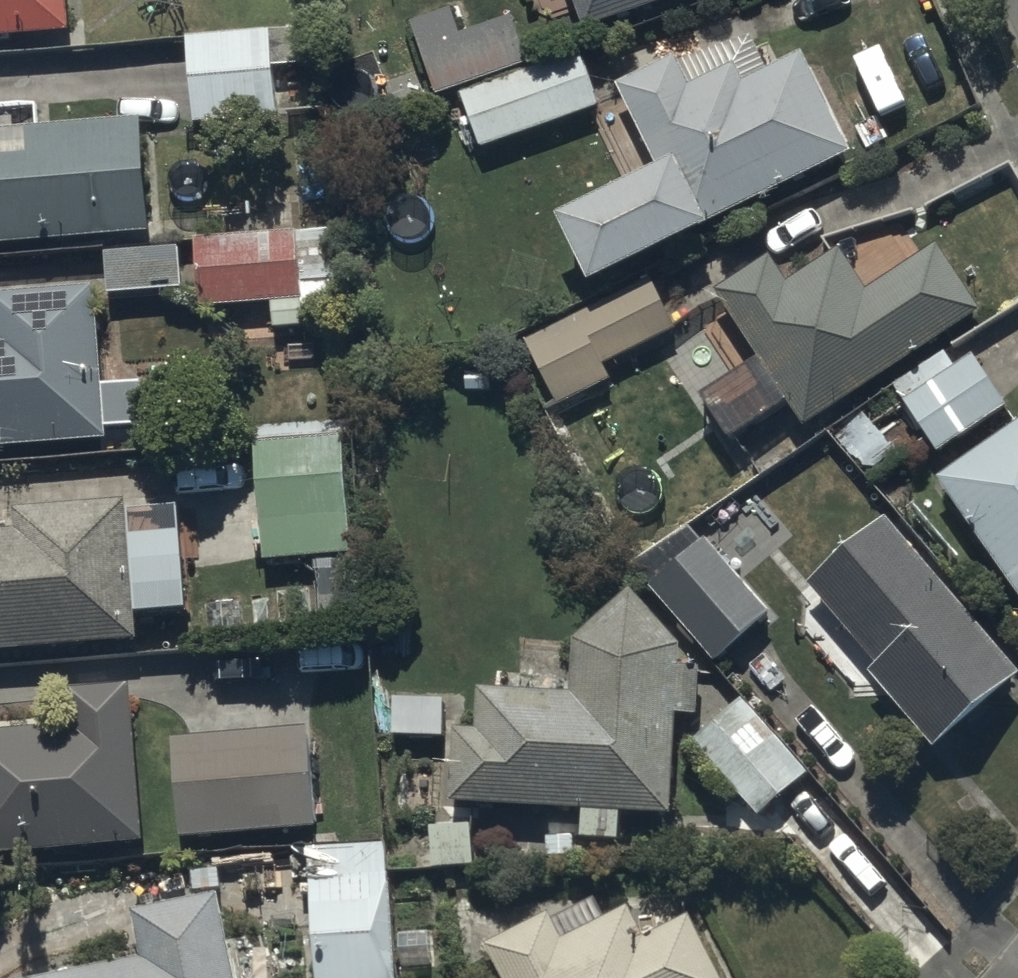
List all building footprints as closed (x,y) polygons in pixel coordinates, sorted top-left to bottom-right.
[(76,30),(73,0),(0,0),(0,35),(76,30)] [(587,20),(647,0),(580,0),(587,20)] [(514,11),(465,28),(456,3),(412,20),(441,93),(528,59),(514,11)] [(276,26),(191,32),(196,115),(282,109),(276,26)] [(583,47),(462,89),(482,144),(602,102),(583,47)] [(623,82),(662,160),(566,210),(601,279),(859,149),(807,48),(745,79),(735,59),(693,80),(679,53),(623,82)] [(0,123),(0,236),(153,226),(145,113),(0,123)] [(303,231),(198,235),(202,303),(274,300),(275,325),(307,324),(303,231)] [(938,242),(869,286),(843,246),(792,278),(775,252),(722,286),(807,420),(981,309),(938,242)] [(183,247),(108,248),(110,290),(184,289),(183,247)] [(653,276),(528,337),(562,402),(615,376),(607,361),(678,327),(653,276)] [(112,437),(112,421),(149,420),(148,380),(103,381),(100,285),(0,288),(0,445),(112,437)] [(938,449),(939,448),(1007,403),(972,351),(954,363),(946,350),(895,384),(938,449)] [(939,471),(1017,589),(1017,418),(939,471)] [(344,433),(259,439),(268,556),(353,550),(344,433)] [(142,636),(132,498),(21,505),(22,527),(0,528),(0,646),(142,636)] [(775,604),(693,512),(634,565),(716,657),(775,604)] [(883,512),(807,576),(879,661),(871,669),(936,745),(1017,676),(1017,671),(883,512)] [(579,633),(575,686),(484,685),(483,724),(459,724),(457,800),(586,802),(585,832),(623,833),(623,806),(676,807),(678,713),(700,713),(701,661),(684,661),(684,639),(639,586),(579,633)] [(149,837),(138,679),(70,684),(73,720),(0,725),(0,848),(149,837)] [(448,693),(396,692),(395,734),(446,735),(448,693)] [(748,696),(698,738),(759,812),(809,770),(748,696)] [(310,724),(175,734),(182,832),(317,823),(310,724)] [(474,823),(434,822),(434,867),(474,868),(474,823)] [(311,843),(319,977),(399,977),(390,837),(311,843)] [(225,891),(136,909),(145,955),(35,977),(243,977),(225,891)] [(497,954),(509,977),(726,977),(693,914),(651,935),(634,902),(610,914),(602,898),(559,921),(554,910),(543,915),(538,904),(457,912),(464,969),(497,954)]
